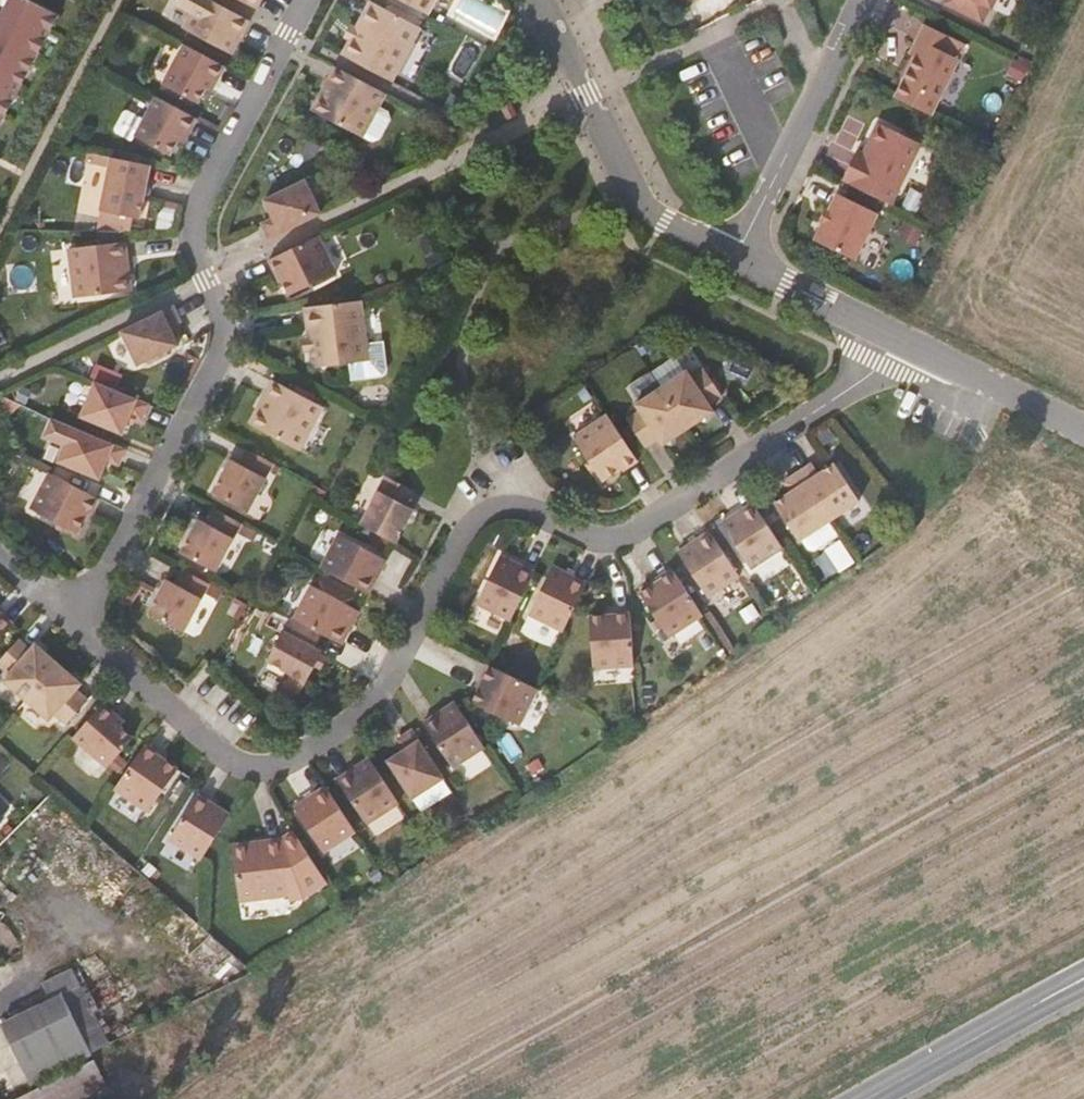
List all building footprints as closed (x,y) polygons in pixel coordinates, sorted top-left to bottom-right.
[(38,0),(0,0),(0,110),(5,112),(54,7),(38,0)] [(250,20),(213,0),(178,0),(177,4),(192,12),(184,28),(232,54),(250,20)] [(343,54),(392,81),(421,27),(371,0),(357,27),(352,37),(343,54)] [(428,14),(436,0),(403,0),(428,14)] [(944,3),(984,22),(990,8),(992,8),(996,0),(946,0),(944,3)] [(923,41),(916,56),(896,97),(932,115),(961,56),(949,50),(955,38),(925,23),(917,38),(923,41)] [(352,37),(357,27),(350,24),(345,34),(352,37)] [(910,53),(916,56),(923,41),(917,38),(910,53)] [(211,92),(225,66),(184,44),(163,85),(198,104),(205,89),(211,92)] [(386,93),(336,66),(328,81),(331,82),(323,97),(321,96),(313,110),(353,131),(363,136),(386,93)] [(331,82),(328,81),(321,96),(323,97),(331,82)] [(181,143),(194,117),(154,95),(132,136),(167,154),(175,140),(181,143)] [(518,114),(509,97),(497,104),(506,121),(518,114)] [(388,113),(378,108),(363,136),(372,141),(380,139),(390,120),(388,113)] [(843,180),(892,204),(922,143),(879,122),(864,153),(858,150),(843,180)] [(139,177),(141,163),(112,157),(101,210),(140,219),(148,179),(139,177)] [(262,224),(269,239),(321,214),(305,180),(265,200),(274,218),(262,224)] [(830,210),(824,222),(815,240),(855,259),(878,212),(838,193),(830,210)] [(820,220),(824,222),(830,210),(826,208),(820,220)] [(319,235),(269,260),(277,274),(279,273),(283,281),(290,295),(337,272),(319,235)] [(126,260),(129,260),(126,243),(70,251),(77,300),(122,294),(133,292),(131,276),(128,277),(126,260)] [(358,300),(302,307),(305,337),(306,349),(309,368),(361,361),(363,377),(378,376),(383,370),(379,342),(363,345),(358,300)] [(122,331),(138,364),(178,345),(169,327),(181,321),(174,306),(122,331)] [(306,349),(305,337),(298,339),(300,349),(306,349)] [(662,387),(688,428),(716,410),(711,403),(723,396),(705,369),(693,376),(689,369),(662,387)] [(257,410),(255,413),(285,430),(305,441),(322,408),(273,381),(265,396),(267,397),(260,411),(257,410)] [(142,419),(148,404),(95,382),(80,416),(122,433),(130,414),(142,419)] [(661,446),(688,428),(662,387),(634,405),(639,412),(628,419),(646,447),(657,439),(661,446)] [(265,396),(257,410),(260,411),(267,397),(265,396)] [(624,470),(638,461),(608,414),(574,436),(603,480),(623,468),(624,470)] [(118,463),(124,448),(72,427),(71,426),(51,418),(43,436),(64,444),(57,461),(98,477),(106,459),(118,463)] [(274,463),(247,448),(240,461),(232,457),(213,492),(248,511),(274,463)] [(798,472),(830,520),(861,500),(837,463),(819,474),(812,463),(798,472)] [(803,538),(830,520),(798,472),(785,481),(792,492),(775,504),(799,541),(803,538)] [(91,514),(99,498),(50,473),(31,509),(77,533),(88,513),(91,514)] [(361,524),(396,543),(415,507),(407,502),(414,490),(387,475),(361,524)] [(751,568),(783,547),(754,502),(722,523),(751,568)] [(216,571),(242,523),(215,508),(209,521),(200,517),(181,552),(216,571)] [(839,534),(830,520),(803,538),(809,547),(817,549),(839,534)] [(708,597),(740,576),(710,531),(678,552),(708,597)] [(321,567),(369,593),(387,559),(340,534),(321,567)] [(477,603),(511,620),(536,571),(501,554),(477,603)] [(549,574),(583,592),(588,582),(553,565),(549,574)] [(669,637),(703,614),(673,568),(659,577),(660,580),(653,584),(640,593),(669,637)] [(184,631),(210,583),(183,569),(176,581),(168,576),(149,613),(184,631)] [(564,631),(583,592),(549,574),(529,614),(564,631)] [(322,633),(342,644),(360,610),(312,584),(294,618),(322,633)] [(594,668),(634,666),(631,610),(618,611),(614,611),(614,614),(606,615),(590,616),(594,668)] [(14,623),(0,611),(0,639),(14,623)] [(478,611),(473,621),(497,634),(503,624),(478,611)] [(322,633),(294,618),(291,616),(268,661),(307,682),(316,665),(322,653),(323,651),(315,647),(322,633)] [(524,619),(519,633),(553,646),(558,632),(524,619)] [(27,700),(59,663),(34,642),(29,647),(19,638),(0,660),(0,665),(8,672),(2,678),(27,700)] [(329,656),(322,653),(316,665),(323,668),(329,656)] [(59,663),(27,700),(51,721),(57,715),(67,724),(88,700),(78,691),(83,685),(59,663)] [(520,725),(538,688),(489,664),(488,664),(481,679),(483,680),(480,688),(473,702),(520,725)] [(453,768),(486,747),(456,701),(424,722),(453,768)] [(104,703),(73,737),(107,768),(134,738),(121,727),(126,722),(104,703)] [(413,797),(444,778),(412,730),(399,738),(406,749),(389,760),(413,797)] [(147,743),(115,788),(148,812),(179,769),(166,760),(159,755),(161,752),(147,743)] [(367,824),(399,803),(370,758),(338,779),(367,824)] [(324,852),(356,831),(326,786),(294,807),(324,852)] [(201,860),(203,857),(230,813),(198,793),(169,839),(201,860)] [(8,820),(0,812),(0,829),(8,820)] [(253,846),(252,843),(236,845),(241,890),(243,901),(292,895),(292,900),(305,899),(328,884),(298,837),(286,845),(285,839),(269,841),(269,843),(253,846)] [(6,1022),(38,1079),(93,1051),(63,992),(6,1022)]
